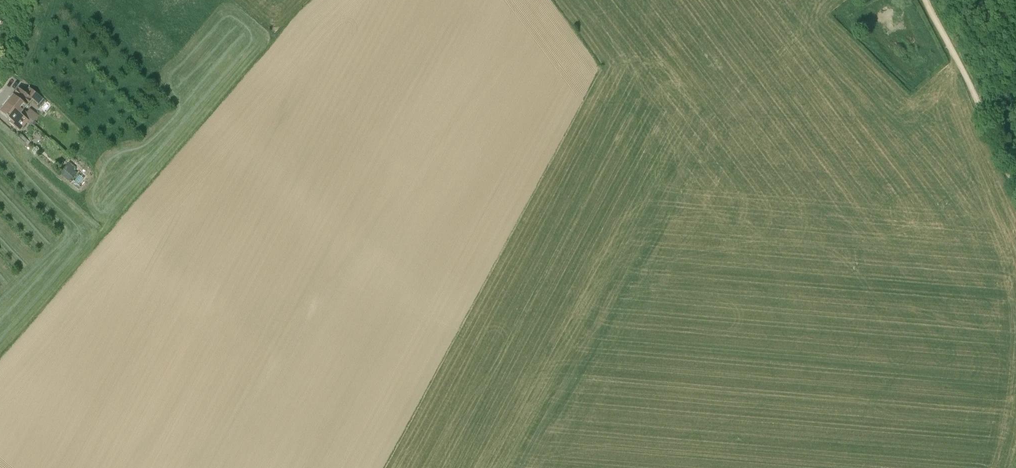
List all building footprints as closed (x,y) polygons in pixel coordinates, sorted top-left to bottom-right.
[(20,114),(22,112),(32,99),(41,107),(46,101),(30,88),(25,93),(19,88),(7,104),(20,114)] [(7,104),(0,112),(11,121),(10,123),(19,131),(26,122),(30,118),(22,112),(20,114),(7,104)] [(21,134),(18,136),(25,143),(28,140),(21,134)] [(69,162),(59,173),(69,182),(77,173),(74,170),(76,167),(69,162)]
